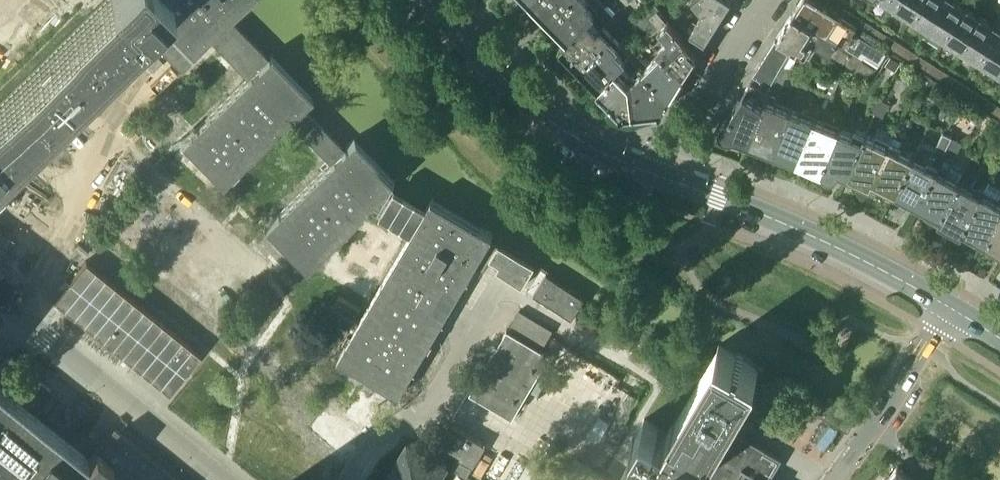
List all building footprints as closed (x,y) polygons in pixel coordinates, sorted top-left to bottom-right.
[(470,272),(473,274),(478,267),(474,265),(483,249),(492,254),(490,257),(501,263),(497,269),(523,285),(536,264),(500,242),(499,242),(491,237),(492,235),(492,234),(432,197),(423,212),(385,190),(394,180),(354,139),(350,143),(308,99),(311,96),(270,55),(268,57),(225,14),(239,0),(105,0),(9,94),(0,103),(0,168),(10,159),(9,158),(71,97),(145,24),(163,42),(179,58),(205,33),(248,77),(181,141),(221,183),(288,118),(331,161),(265,227),(305,268),(371,203),(414,229),(338,356),(399,392),(456,295),(470,272)] [(532,1),(531,5),(536,10),(540,9),(548,18),(567,0),(531,0),(532,1)] [(548,18),(557,26),(556,31),(561,36),(565,35),(567,37),(601,5),(596,0),(567,0),(548,18)] [(669,2),(667,0),(655,0),(662,8),(669,2)] [(702,7),(688,29),(705,39),(730,0),(696,0),(702,7)] [(824,4),(827,0),(801,0),(792,14),(876,68),(887,51),(862,35),(865,30),(824,4)] [(892,5),(911,17),(922,0),(895,0),(892,5)] [(911,17),(928,28),(945,0),(922,0),(911,17)] [(953,0),(945,0),(928,28),(945,38),(964,7),(962,5),(961,3),(956,0),(954,0),(953,0)] [(683,74),(697,51),(655,2),(636,18),(651,34),(660,26),(667,35),(656,46),(683,74)] [(676,11),(669,2),(662,8),(669,16),(676,11)] [(571,55),(579,63),(610,33),(601,24),(610,14),(601,5),(567,37),(568,37),(561,45),(563,47),(562,51),(567,56),(571,55)] [(979,16),(964,7),(945,38),(963,50),(972,36),(969,33),(979,16)] [(872,74),(876,68),(792,14),(778,36),(810,56),(817,45),(853,67),(850,72),(863,80),(872,74)] [(981,17),(979,16),(969,33),(972,36),(963,50),(979,60),(999,29),(989,23),(988,20),(983,17),(981,17)] [(869,31),(877,37),(882,30),(873,24),(869,31)] [(999,29),(979,60),(995,70),(999,62),(999,30),(999,29)] [(890,35),(882,30),(877,37),(886,42),(890,35)] [(619,43),(610,33),(579,63),(589,73),(588,78),(593,83),(597,82),(599,84),(619,64),(626,58),(625,57),(632,50),(622,39),(619,43)] [(904,54),(908,47),(894,38),(890,45),(904,54)] [(727,118),(723,121),(721,127),(723,132),(727,135),(733,135),(747,140),(765,99),(775,103),(778,95),(785,75),(787,76),(792,69),(789,67),(797,53),(793,51),(776,40),(754,74),(755,75),(727,118)] [(660,52),(644,68),(671,94),(683,74),(656,46),(660,52)] [(640,71),(632,79),(611,101),(622,112),(662,108),(671,94),(644,68),(636,59),(642,54),(636,47),(626,57),(640,71)] [(917,63),(922,56),(908,47),(904,54),(917,63)] [(891,55),(886,64),(893,69),(899,60),(891,55)] [(931,71),(935,64),(922,56),(917,63),(931,71)] [(632,79),(619,64),(599,84),(603,88),(602,88),(602,89),(602,90),(602,91),(602,92),(603,93),(611,101),(632,79)] [(944,79),(948,73),(935,64),(931,71),(944,79)] [(957,88),(962,81),(948,73),(944,79),(957,88)] [(971,96),(975,90),(962,81),(957,88),(971,96)] [(801,82),(795,96),(803,99),(808,85),(801,82)] [(985,105),(989,99),(975,90),(971,96),(985,105)] [(832,95),(825,92),(819,105),(827,109),(832,95)] [(747,140),(773,150),(789,108),(775,103),(765,99),(747,140)] [(882,99),(876,113),(884,116),(890,103),(882,99)] [(999,110),(999,106),(989,99),(985,105),(998,114),(999,110)] [(813,118),(789,108),(773,150),(796,159),(813,118)] [(820,169),(838,128),(813,118),(796,159),(820,169)] [(840,169),(847,172),(866,134),(855,130),(853,134),(838,128),(820,169),(828,173),(832,174),(833,174),(835,174),(836,173),(837,172),(838,171),(839,170),(840,169)] [(871,184),(894,136),(878,128),(874,137),(866,134),(847,172),(871,184)] [(916,207),(938,218),(958,181),(964,171),(950,163),(962,142),(945,133),(936,149),(944,153),(937,164),(916,207)] [(876,187),(893,195),(912,156),(900,150),(902,146),(893,142),(896,136),(894,136),(871,184),(876,187)] [(972,155),(965,168),(973,172),(979,159),(972,155)] [(926,164),(912,156),(893,195),(916,207),(937,164),(928,159),(926,164)] [(984,244),(999,215),(999,203),(996,200),(999,193),(999,185),(990,180),(983,193),(982,194),(981,194),(961,231),(984,244)] [(981,194),(958,181),(938,218),(949,224),(950,227),(957,230),(960,230),(961,231),(981,194)] [(984,244),(999,253),(999,215),(984,244)] [(86,260),(55,299),(169,391),(200,353),(86,260)] [(585,296),(551,274),(548,272),(534,293),(572,317),(585,296)] [(543,347),(553,330),(520,310),(509,328),(543,347)] [(471,390),(513,415),(551,353),(508,328),(471,390)] [(725,422),(758,368),(759,368),(760,367),(737,353),(720,343),(718,347),(666,437),(645,425),(633,446),(638,449),(621,478),(623,475),(631,479),(770,479),(763,476),(770,464),(777,452),(725,422)] [(50,390),(42,383),(27,400),(35,407),(50,390)] [(114,426),(97,447),(95,446),(87,456),(32,412),(0,386),(0,479),(181,479),(114,426)] [(601,418),(591,435),(601,441),(611,424),(601,418)] [(474,463),(487,442),(452,421),(439,443),(474,463)] [(444,462),(409,442),(392,472),(387,479),(434,479),(444,462)] [(899,462),(888,476),(885,479),(921,479),(899,462)]
